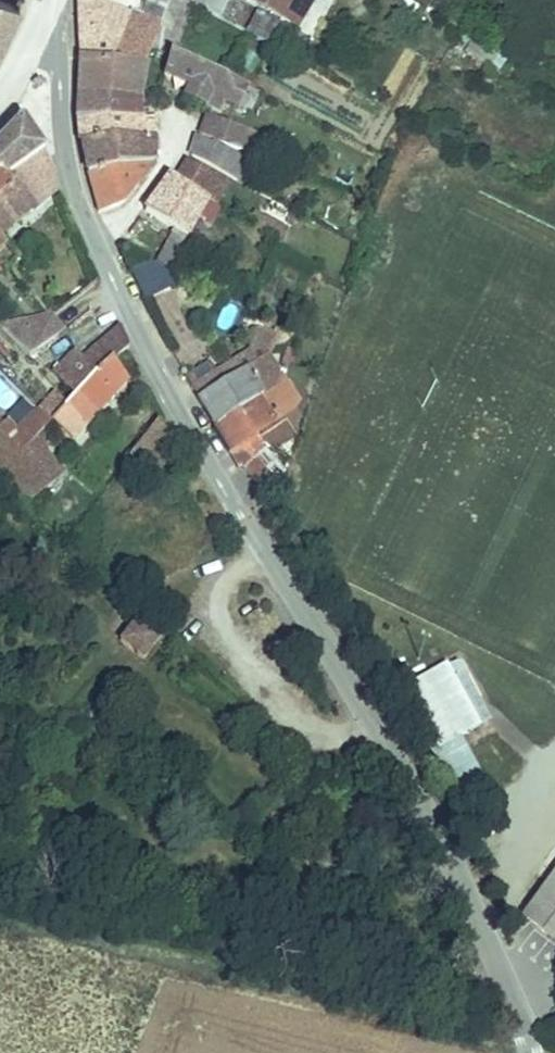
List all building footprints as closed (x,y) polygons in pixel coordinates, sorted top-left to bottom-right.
[(14,1),(11,0),(0,0),(0,33),(14,1)] [(74,29),(142,59),(149,41),(138,35),(140,29),(119,18),(126,0),(73,0),(74,29)] [(296,26),(311,0),(246,0),(296,26)] [(162,16),(147,8),(144,16),(163,25),(170,29),(177,16),(165,11),(162,16)] [(163,25),(144,16),(140,29),(157,36),(163,25)] [(142,59),(74,29),(74,86),(129,98),(142,59)] [(214,91),(222,72),(165,46),(158,66),(214,91)] [(214,91),(158,66),(155,73),(211,98),(214,91)] [(129,98),(74,86),(74,113),(121,119),(129,98)] [(225,140),(233,119),(199,107),(197,111),(196,114),(190,127),(225,140)] [(121,119),(74,113),(75,134),(140,139),(137,126),(120,124),(121,119)] [(0,145),(0,175),(9,184),(41,151),(19,122),(0,145)] [(187,133),(180,147),(241,177),(241,178),(248,162),(187,133)] [(140,139),(75,134),(76,168),(78,174),(143,151),(140,139)] [(52,188),(41,151),(9,184),(0,175),(0,238),(52,188)] [(143,151),(78,174),(87,206),(117,198),(144,155),(143,151)] [(171,173),(201,191),(211,174),(179,157),(171,173)] [(151,186),(137,207),(179,232),(201,191),(171,173),(160,168),(151,186)] [(256,205),(248,218),(271,230),(277,217),(256,205)] [(157,228),(138,258),(158,266),(174,237),(157,228)] [(18,309),(0,290),(0,326),(18,309)] [(0,326),(0,328),(22,352),(43,336),(18,309),(0,326)] [(72,358),(84,371),(98,358),(103,354),(111,346),(117,340),(110,323),(72,358)] [(176,372),(202,415),(268,361),(267,360),(253,334),(241,342),(230,331),(176,372)] [(118,354),(111,346),(103,354),(110,361),(118,354)] [(103,354),(98,358),(106,366),(110,361),(103,354)] [(98,358),(84,371),(98,387),(113,373),(106,366),(98,358)] [(202,415),(228,457),(232,454),(254,434),(247,426),(284,389),(268,361),(202,415)] [(84,371),(56,396),(77,418),(102,391),(98,387),(84,371)] [(0,409),(0,425),(13,438),(27,425),(6,403),(0,409)] [(13,438),(47,475),(62,459),(36,433),(45,424),(36,415),(27,425),(13,438)] [(150,464),(172,434),(153,416),(129,447),(150,464)] [(21,504),(47,475),(13,438),(0,425),(0,482),(21,504)] [(243,469),(266,450),(254,434),(232,454),(243,469)] [(139,662),(161,636),(136,615),(114,641),(139,662)] [(461,811),(490,797),(460,736),(487,723),(455,658),(399,685),(461,811)] [(528,920),(554,940),(554,883),(528,920)]
